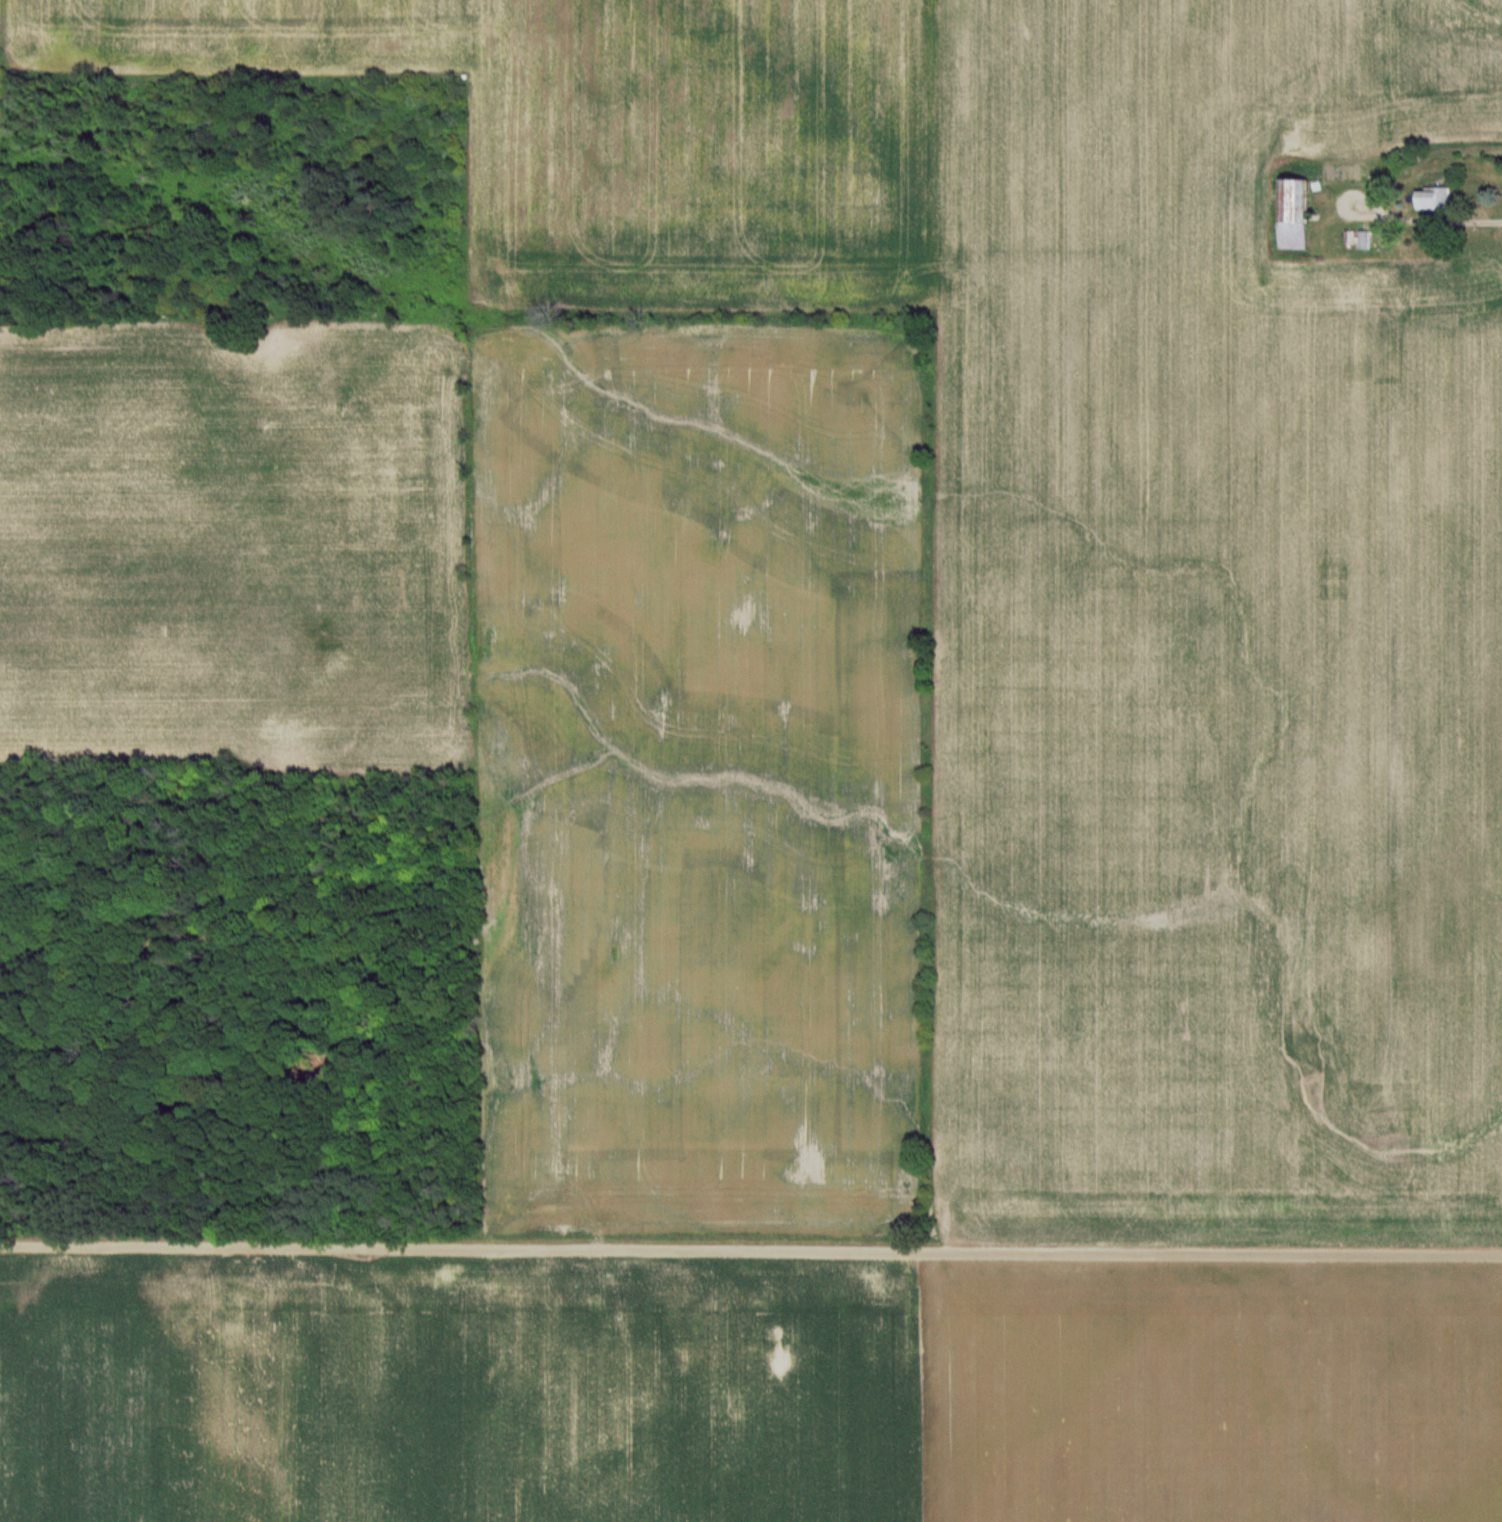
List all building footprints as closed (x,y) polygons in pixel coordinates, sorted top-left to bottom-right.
[(1283,250),(1314,250),(1315,180),(1284,179),(1283,250)] [(1424,188),(1424,210),(1457,210),(1457,188),(1424,188)] [(1422,293),(1409,294),(1410,308),(1423,307),(1422,293)]
